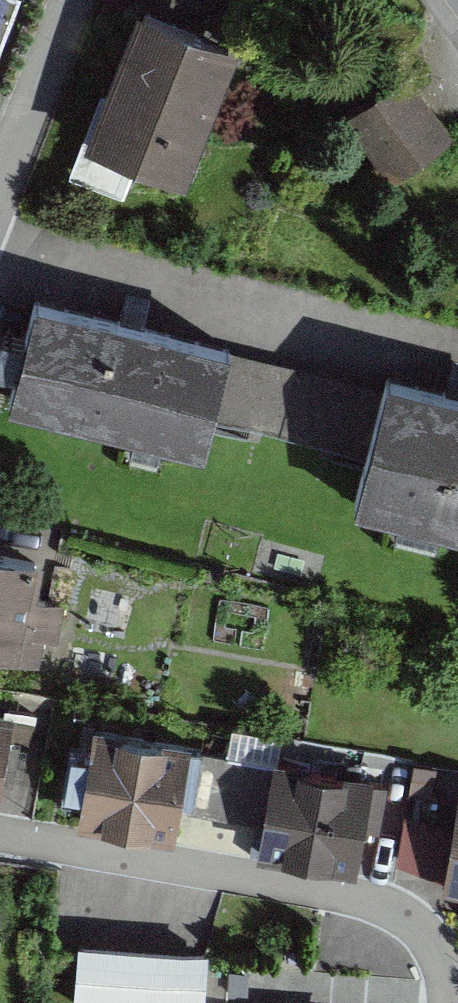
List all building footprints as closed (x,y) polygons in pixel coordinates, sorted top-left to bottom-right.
[(9,0),(0,0),(0,21),(9,0)] [(238,56),(141,17),(84,160),(181,199),(238,56)] [(402,84),(343,130),(397,199),(456,153),(402,84)] [(24,299),(0,403),(0,413),(214,463),(241,349),(24,299)] [(387,381),(355,516),(457,540),(457,398),(387,381)] [(0,549),(0,652),(34,655),(44,553),(0,549)] [(0,706),(0,800),(17,802),(30,711),(0,706)] [(199,743),(100,731),(89,825),(188,837),(199,743)] [(381,780),(270,759),(252,852),(362,874),(381,780)] [(440,889),(457,892),(457,797),(440,889)] [(86,972),(84,1002),(212,1002),(213,981),(86,972)]
